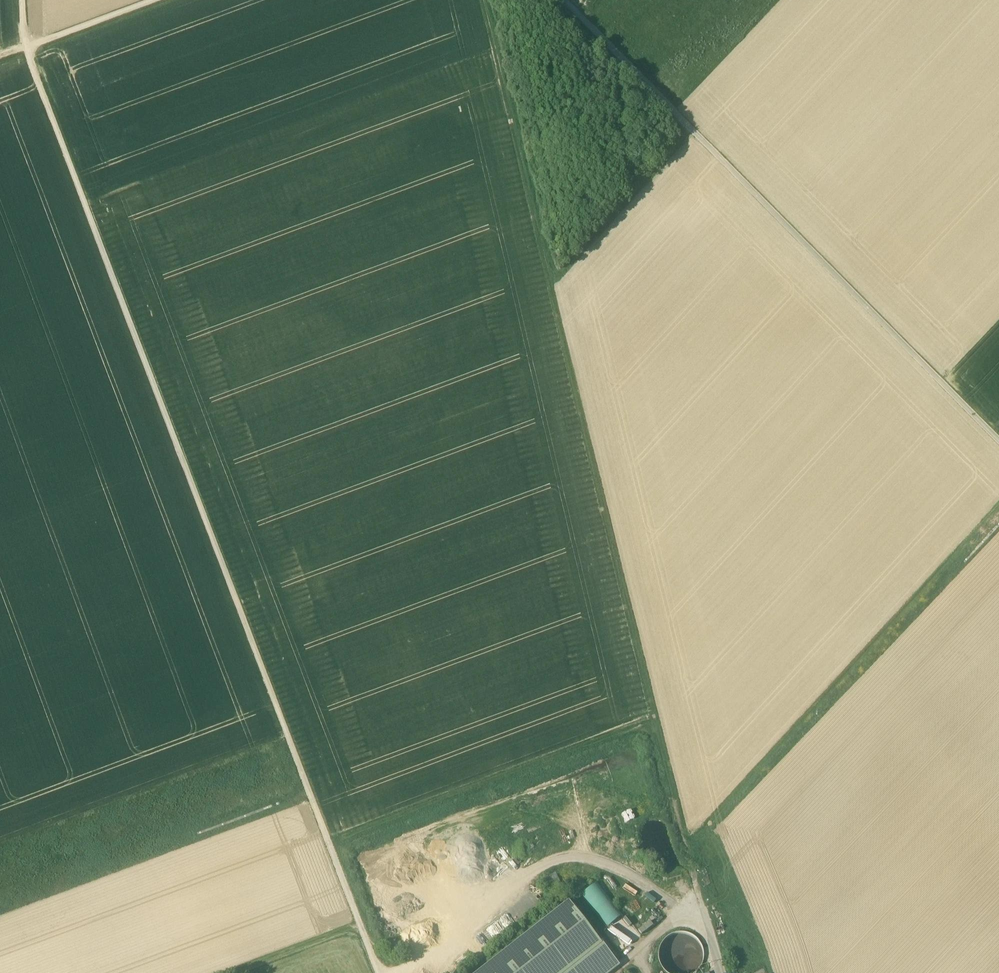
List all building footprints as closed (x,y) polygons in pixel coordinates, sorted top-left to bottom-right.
[(512,838),(535,833),(534,827),(511,833),(512,838)] [(569,862),(568,867),(595,873),(596,868),(569,862)] [(597,883),(582,895),(607,928),(623,916),(597,883)] [(506,906),(526,892),(523,888),(503,901),(506,906)] [(506,952),(522,972),(560,972),(599,942),(569,903),(506,952)] [(648,912),(634,922),(643,934),(656,924),(648,912)] [(620,950),(632,941),(624,930),(617,935),(612,929),(607,932),(620,950)] [(704,955),(702,946),(697,939),(690,934),(681,932),(672,934),(665,939),(660,946),(658,955),(660,964),(665,971),(668,972),(694,972),(697,971),(702,963),(704,955)] [(560,972),(610,972),(618,966),(599,942),(560,972)] [(479,972),(522,972),(506,952),(479,972)]
